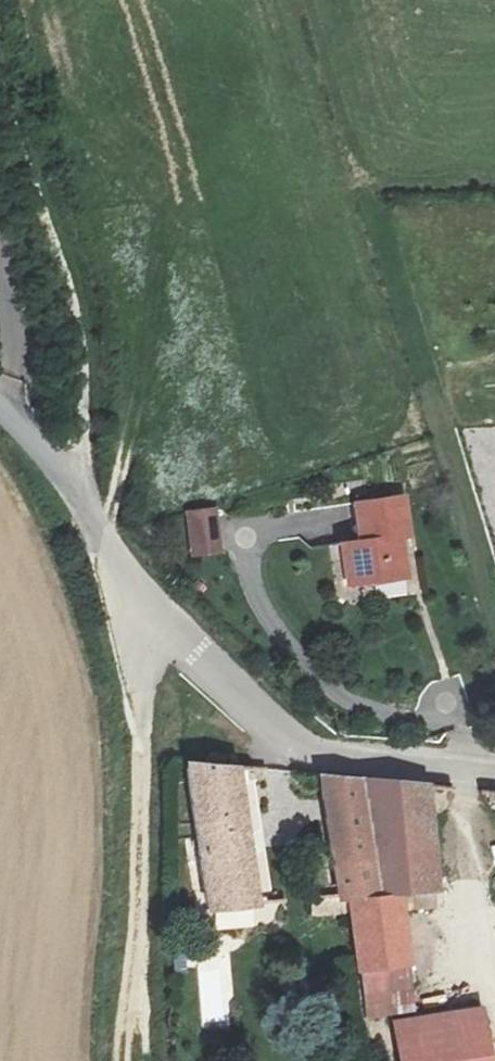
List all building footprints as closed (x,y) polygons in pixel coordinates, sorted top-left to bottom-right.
[(348,596),(411,587),(407,552),(402,553),(400,537),(413,535),(408,496),(358,502),(363,542),(341,545),(348,596)] [(187,512),(191,558),(222,555),(218,509),(187,512)] [(237,766),(186,762),(185,765),(209,913),(258,907),(237,766)] [(319,772),(337,866),(378,859),(362,778),(319,772)] [(343,897),(351,898),(400,896),(415,896),(418,914),(439,911),(437,895),(439,892),(424,784),(362,778),(378,859),(337,866),(343,897)] [(362,972),(411,964),(400,896),(351,898),(362,972)] [(411,964),(362,972),(369,1021),(394,1015),(391,992),(414,988),(411,964)] [(394,1021),(400,1060),(491,1060),(482,1008),(394,1021)]
